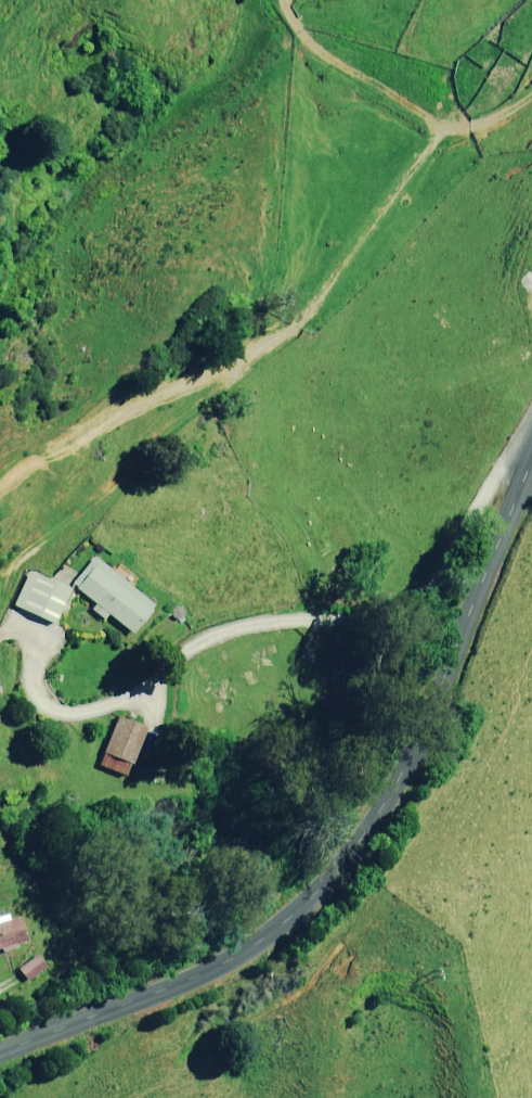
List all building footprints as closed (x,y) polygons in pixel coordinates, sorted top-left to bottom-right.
[(156,610),(96,562),(76,586),(133,636),(156,610)] [(70,590),(31,572),(15,607),(56,623),(70,590)] [(130,777),(149,729),(117,718),(100,765),(130,777)] [(24,918),(0,925),(0,952),(32,944),(24,918)] [(51,969),(41,955),(19,970),(29,983),(51,969)]
